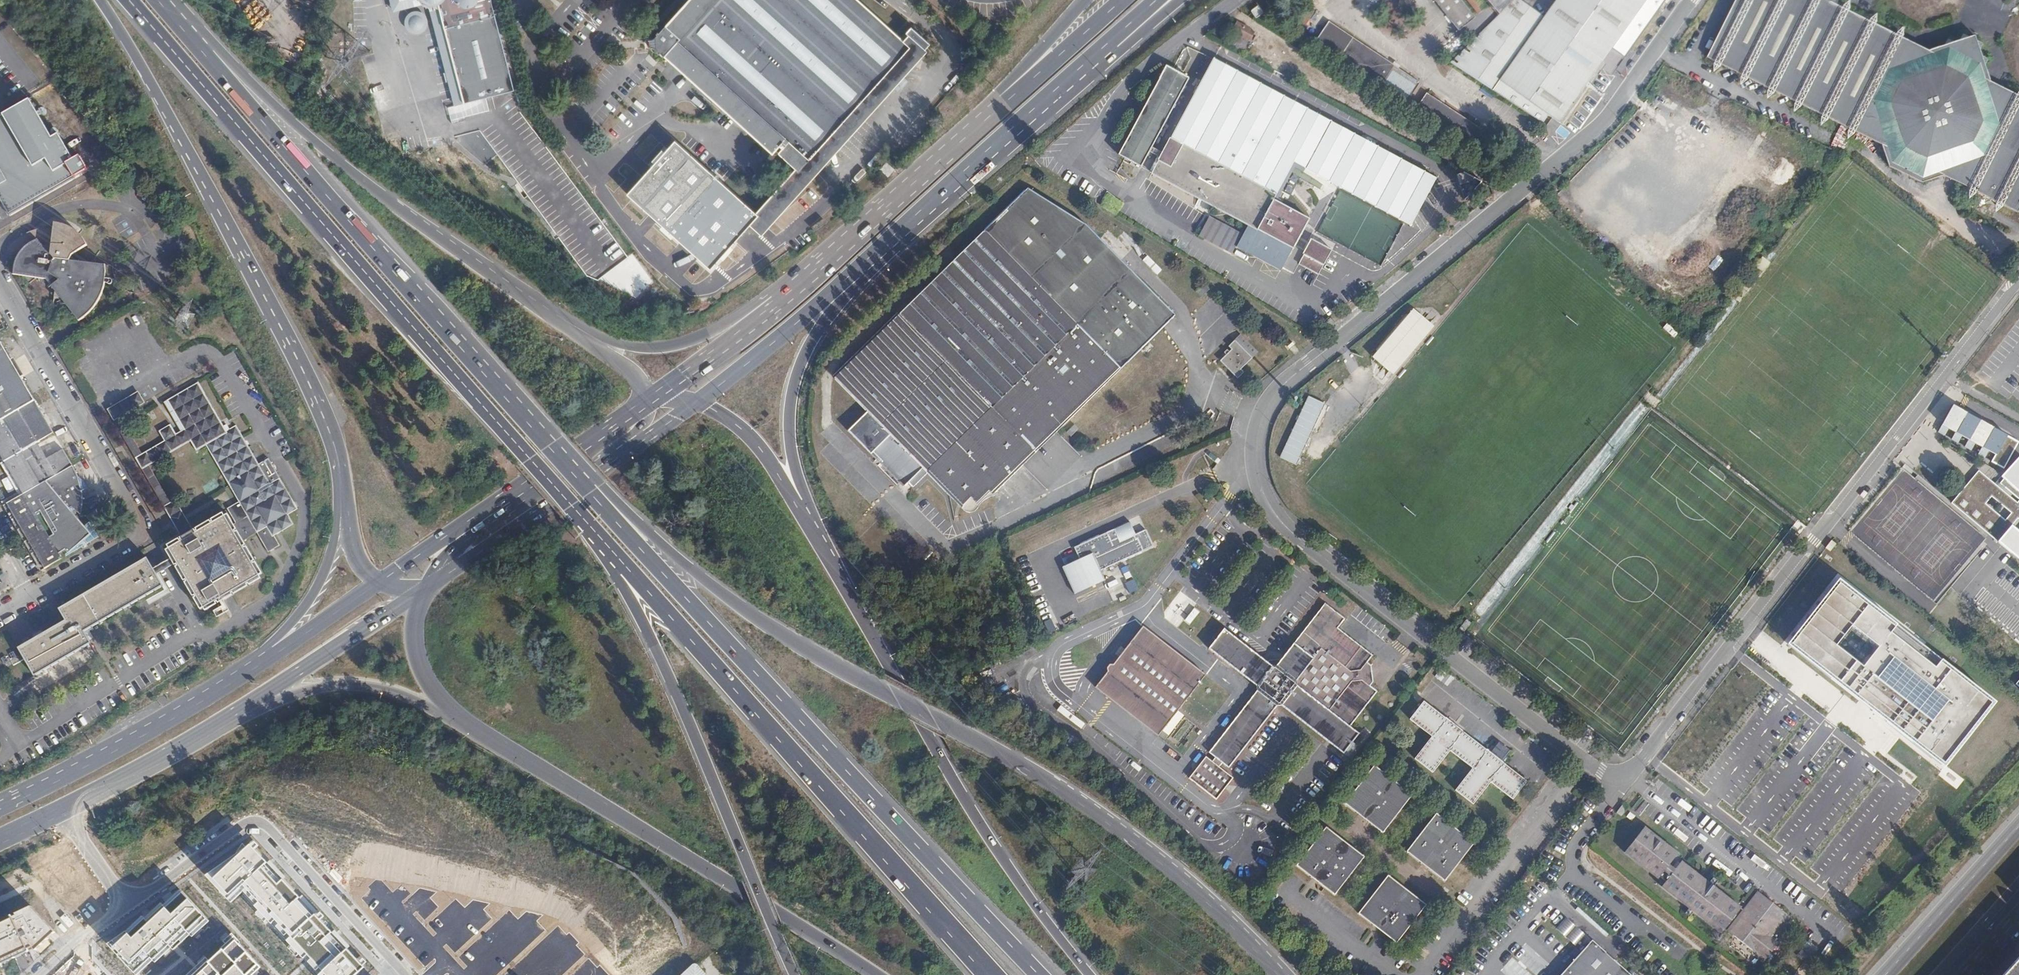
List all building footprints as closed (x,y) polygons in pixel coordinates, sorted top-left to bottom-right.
[(463,103),(513,90),(491,0),(437,0),(463,103)] [(803,173),(809,179),(919,55),(903,40),(858,0),(688,0),(686,3),(654,39),(650,39),(650,46),(654,46),(772,154),(785,139),(789,143),(780,153),(803,173)] [(1460,30),(1475,18),(1461,0),(1436,0),(1460,30)] [(1504,19),(1456,66),(1542,124),(1549,116),(1560,123),(1603,62),(1616,71),(1667,0),(1558,0),(1545,18),(1519,0),(1516,0),(1499,16),(1504,19)] [(1479,15),(1487,9),(1480,0),(1468,0),(1479,15)] [(1838,6),(1828,1),(1827,0),(1737,0),(1727,20),(1708,58),(1800,104),(1882,145),(1889,166),(1923,183),(1944,176),(2018,213),(2018,96),(1991,82),(1975,35),(1928,51),(1838,6)] [(1258,8),(1250,14),(1256,21),(1263,15),(1258,8)] [(1329,22),(1316,41),(1408,102),(1421,83),(1393,64),(1329,22)] [(1239,35),(1234,46),(1243,51),(1249,41),(1265,49),(1270,39),(1255,31),(1254,32),(1237,23),(1232,32),(1239,35)] [(906,33),(908,35),(924,49),(930,43),(911,26),(906,33)] [(908,35),(903,40),(919,55),(924,49),(908,35)] [(1244,233),(1237,246),(1281,270),(1310,218),(1273,199),(1292,162),(1360,198),(1353,213),(1397,236),(1402,228),(1408,232),(1412,225),(1414,225),(1439,178),(1215,60),(1192,102),(1153,173),(1182,188),(1179,194),(1184,196),(1187,191),(1249,223),(1244,233)] [(1118,155),(1126,159),(1140,167),(1189,79),(1171,70),(1167,67),(1118,155)] [(1428,94),(1417,111),(1480,153),(1491,136),(1428,94)] [(0,119),(0,199),(10,216),(72,180),(75,184),(89,176),(81,163),(76,166),(59,135),(51,139),(30,102),(0,119)] [(802,187),(796,181),(792,177),(759,214),(675,139),(665,149),(661,144),(651,155),(656,159),(647,169),(666,188),(660,194),(669,202),(662,210),(688,233),(705,248),(719,260),(751,224),(760,233),(802,187)] [(881,169),(884,172),(890,166),(887,163),(881,169)] [(890,166),(884,172),(888,176),(894,170),(890,166)] [(1462,184),(1477,181),(1466,175),(1458,177),(1462,184)] [(1028,186),(833,379),(866,411),(847,431),(876,460),(877,458),(904,485),(910,479),(915,485),(927,473),(965,511),(973,511),(985,500),(994,495),(1175,316),(1086,225),(1028,186)] [(1233,253),(1237,246),(1244,233),(1212,216),(1201,236),(1233,253)] [(14,276),(45,281),(82,323),(88,320),(91,317),(98,308),(103,299),(105,294),(106,285),(107,278),(107,266),(70,262),(72,258),(89,246),(88,243),(83,238),(74,232),(73,231),(67,228),(60,226),(56,225),(54,233),(46,232),(40,233),(36,235),(41,240),(35,243),(25,250),(20,255),(18,258),(16,265),(14,276)] [(1292,276),(1318,290),(1338,254),(1312,240),(1292,276)] [(645,248),(652,260),(658,257),(650,245),(645,248)] [(1204,284),(1196,293),(1201,298),(1209,290),(1204,284)] [(1393,374),(1435,326),(1416,311),(1412,314),(1407,314),(1377,348),(1377,355),(1375,358),(1393,374)] [(1220,361),(1238,378),(1244,372),(1241,370),(1258,352),(1240,335),(1228,347),(1230,349),(1220,361)] [(23,494),(7,504),(45,569),(62,559),(59,554),(65,551),(68,553),(91,535),(70,510),(72,508),(81,516),(82,514),(82,499),(82,492),(80,484),(78,478),(74,469),(63,449),(47,459),(37,442),(53,433),(0,342),(0,455),(23,494)] [(170,560),(174,566),(201,613),(220,602),(223,601),(264,577),(243,540),(254,534),(265,553),(277,547),(271,537),(293,524),(287,514),(297,509),(279,478),(267,458),(258,464),(235,425),(226,431),(198,383),(167,401),(184,430),(191,442),(196,451),(206,445),(238,502),(227,509),(235,523),(233,524),(226,510),(193,529),(187,519),(175,526),(181,537),(163,547),(170,560)] [(107,410),(175,526),(187,519),(175,500),(170,503),(149,466),(191,442),(184,430),(176,435),(177,437),(165,444),(164,442),(142,455),(121,417),(145,404),(138,392),(107,410)] [(1297,464),(1326,404),(1311,397),(1283,457),(1297,464)] [(2004,468),(2018,442),(2018,441),(1954,404),(1939,431),(1945,434),(1949,427),(1956,431),(1952,438),(1959,442),(1963,435),(1969,439),(1965,446),(1972,449),(1976,442),(1983,446),(1979,454),(1985,457),(1990,450),(1996,454),(1992,461),(2004,468)] [(1652,412),(1648,416),(1654,421),(1658,416),(1652,412)] [(158,432),(164,442),(165,444),(177,437),(176,435),(170,425),(158,432)] [(1952,502),(1996,541),(2018,560),(2018,453),(2000,475),(2004,479),(2000,482),(2018,498),(2017,502),(1976,469),(1952,502)] [(1566,514),(1557,525),(1560,529),(1570,517),(1566,514)] [(1081,560),(1062,568),(1077,597),(1107,583),(1102,574),(1145,555),(1144,549),(1131,524),(1115,531),(1119,538),(1111,542),(1108,535),(1075,549),(1081,560)] [(163,587),(157,576),(153,569),(147,558),(59,608),(66,621),(18,648),(26,661),(3,674),(6,679),(9,678),(14,687),(91,644),(84,631),(163,587)] [(164,563),(167,570),(174,566),(170,560),(164,563)] [(164,572),(167,570),(164,563),(160,565),(153,569),(157,576),(164,572)] [(1995,702),(1841,581),(1790,645),(1944,767),(1995,702)] [(225,604),(222,606),(213,611),(216,618),(229,611),(225,604)] [(1210,750),(1217,755),(1224,761),(1230,766),(1276,707),(1281,706),(1343,755),(1359,735),(1349,727),(1377,692),(1370,687),(1365,682),(1367,679),(1367,671),(1363,668),(1367,663),(1373,656),(1338,628),(1345,619),(1325,604),(1276,665),(1272,666),(1224,629),(1209,649),(1256,687),(1256,692),(1210,750)] [(1467,620),(1460,629),(1465,632),(1472,623),(1467,620)] [(1143,626),(1095,687),(1157,736),(1205,676),(1143,626)] [(1371,666),(1367,663),(1363,668),(1367,671),(1367,679),(1365,682),(1370,687),(1373,683),(1371,666)] [(1455,791),(1472,805),(1490,783),(1512,801),(1526,783),(1505,766),(1514,755),(1495,740),(1486,751),(1424,702),(1409,720),(1431,737),(1414,760),(1432,774),(1450,752),(1472,769),(1455,791)] [(1221,765),(1214,759),(1207,754),(1190,776),(1218,798),(1235,776),(1221,765)] [(1217,755),(1214,759),(1221,765),(1224,761),(1217,755)] [(1344,803),(1382,833),(1412,795),(1373,766),(1344,803)] [(1622,818),(1629,808),(1624,805),(1617,814),(1622,818)] [(1406,852),(1444,881),(1474,844),(1436,814),(1406,852)] [(1295,865),(1334,895),(1363,857),(1325,827),(1295,865)] [(1659,878),(1674,859),(1677,856),(1643,829),(1626,852),(1659,878)] [(1681,864),(1674,859),(1659,878),(1665,883),(1681,864)] [(1739,910),(1681,864),(1665,883),(1662,887),(1674,896),(1721,933),(1739,910)] [(1358,914),(1396,943),(1426,905),(1388,875),(1358,914)] [(184,892),(113,947),(137,974),(138,974),(168,954),(168,953),(206,920),(184,892)] [(280,893),(258,913),(316,974),(356,974),(280,893)] [(1727,931),(1765,961),(1778,944),(1770,938),(1782,922),(1786,926),(1792,919),(1760,895),(1744,915),(1742,913),(1727,931)] [(33,948),(35,949),(54,931),(31,906),(0,921),(0,963),(33,948)] [(1576,945),(1586,933),(1566,916),(1556,928),(1576,945)] [(1594,944),(1565,974),(1628,974),(1594,944)] [(222,950),(211,960),(195,974),(246,974),(222,950)] [(2001,974),(2018,974),(2018,955),(2001,974)] [(701,966),(699,965),(697,965),(696,965),(694,965),(693,967),(684,974),(709,974),(704,968),(701,966)]
